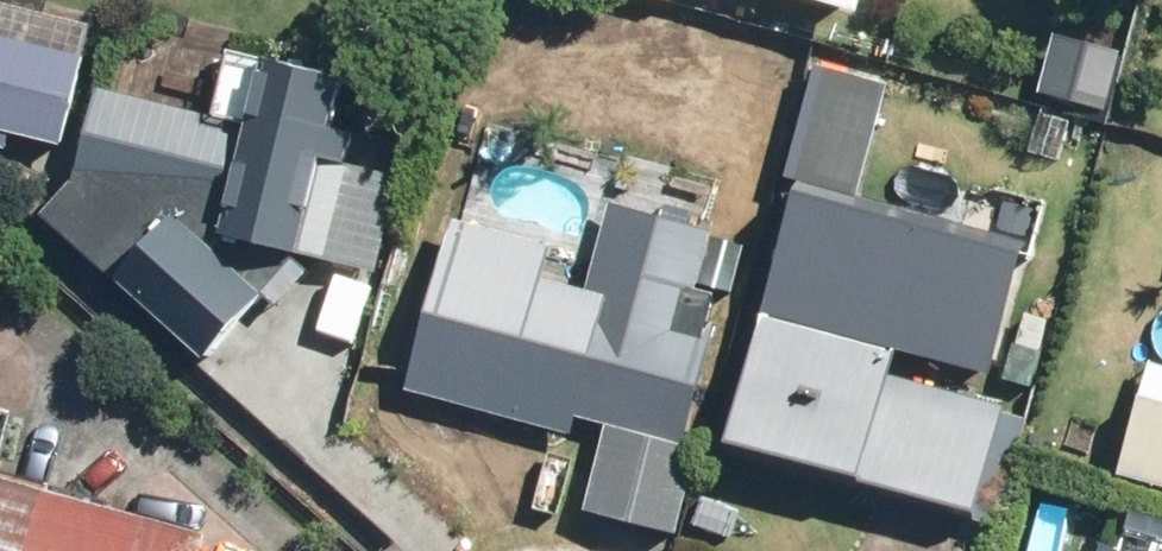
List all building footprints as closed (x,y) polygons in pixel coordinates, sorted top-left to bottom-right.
[(860,18),(865,0),(795,0),(860,18)] [(1122,54),(1057,37),(1041,96),(1106,113),(1122,54)] [(0,40),(0,151),(25,157),(29,141),(61,149),(82,59),(0,40)] [(248,127),(98,91),(74,189),(210,221),(206,238),(299,260),(322,163),(345,169),(353,138),(330,133),(342,84),(263,65),(248,127)] [(1028,246),(801,184),(727,450),(976,518),(1006,410),(891,378),(898,353),(991,379),(1028,246)] [(549,250),(453,224),(407,393),(573,437),(577,420),(607,428),(584,514),(677,539),(700,453),(683,448),(711,344),(703,342),(715,299),(695,293),(710,237),(611,211),(599,256),(551,243),(549,250)] [(268,301),(179,221),(123,283),(213,363),(268,301)] [(1150,367),(1119,480),(1161,492),(1161,370),(1150,367)] [(0,486),(0,550),(205,550),(207,543),(0,486)]
